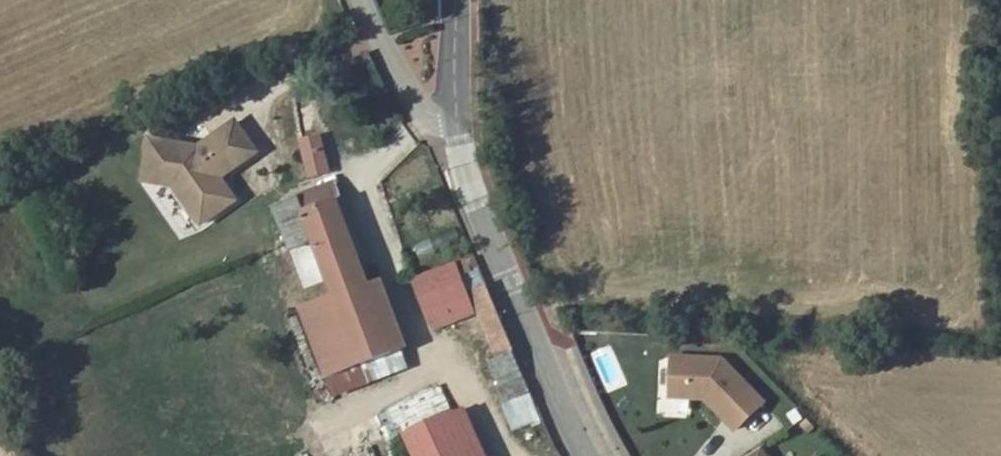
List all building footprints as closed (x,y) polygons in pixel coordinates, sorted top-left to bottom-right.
[(397,47),(408,43),(405,34),(394,39),(397,47)] [(325,119),(304,127),(312,165),(336,159),(325,119)] [(202,145),(151,139),(146,180),(178,184),(204,221),(238,198),(222,175),(260,150),(239,120),(202,145)] [(317,188),(276,207),(296,249),(318,239),(364,357),(398,344),(345,200),(348,181),(326,192),(322,185),(317,188)] [(485,276),(477,258),(419,281),(439,333),(476,318),(463,284),(485,276)] [(520,362),(491,292),(476,298),(488,334),(479,338),(492,374),(520,362)] [(410,341),(398,344),(364,357),(371,376),(416,359),(410,341)] [(763,405),(722,362),(670,358),(670,401),(703,405),(732,434),(763,405)] [(466,424),(417,442),(423,455),(479,455),(466,424)]
